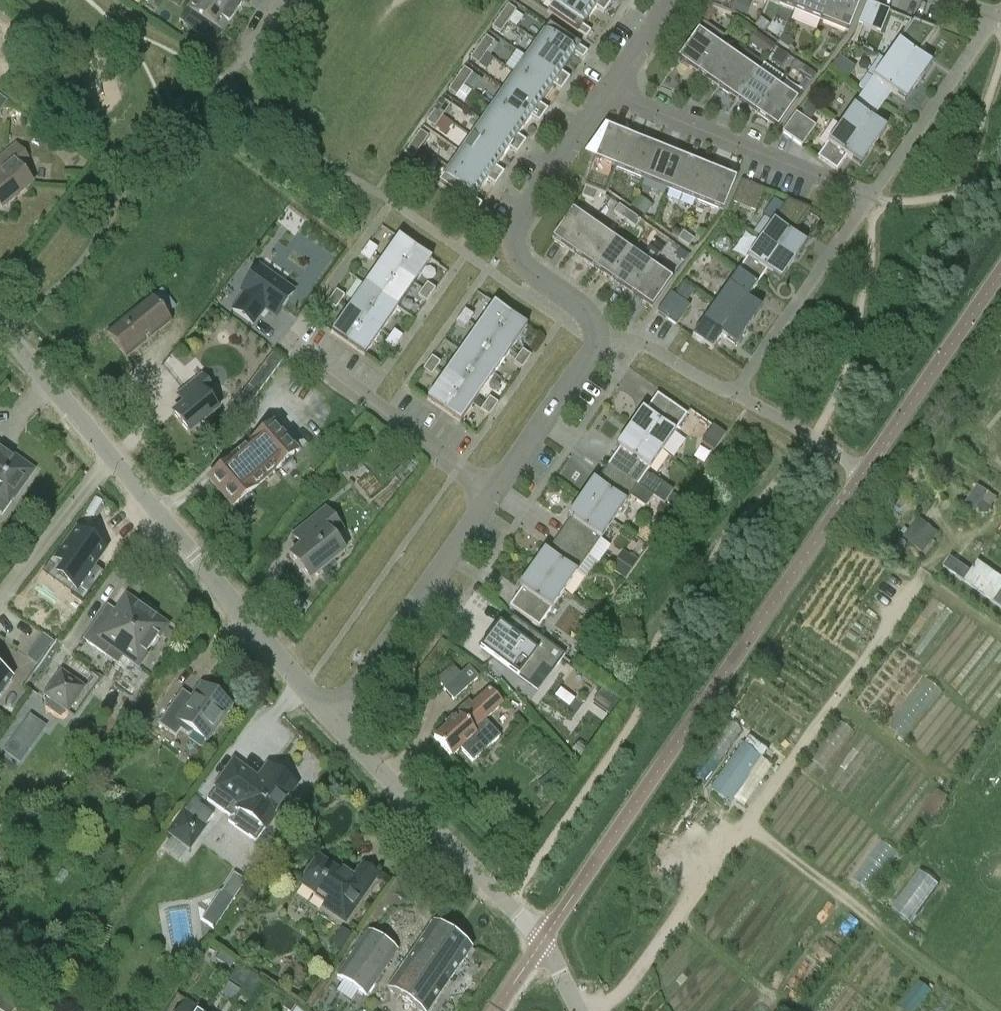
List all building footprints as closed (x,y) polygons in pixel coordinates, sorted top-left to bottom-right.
[(179,22),(189,29),(201,37),(214,46),(223,33),(235,16),(212,0),(194,0),(188,9),(179,22)] [(235,16),(246,0),(212,0),(235,16)] [(589,17),(564,0),(555,0),(547,12),(586,40),(591,32),(583,27),(589,17)] [(608,7),(598,0),(564,0),(589,17),(595,8),(604,14),(608,7)] [(732,12),(737,0),(712,0),(709,8),(716,11),(727,15),(730,17),(732,12)] [(750,5),(739,0),(738,0),(733,12),(745,17),(750,5)] [(767,0),(794,11),(799,0),(767,0)] [(794,11),(821,22),(830,0),(799,0),(794,11)] [(848,33),(861,0),(830,0),(821,22),(848,33)] [(869,29),(878,7),(867,2),(858,25),(869,29)] [(508,6),(500,17),(508,23),(515,12),(516,11),(508,6)] [(889,11),(878,7),(869,29),(880,33),(889,11)] [(706,18),(703,23),(707,25),(716,11),(709,8),(709,9),(706,18)] [(500,17),(492,28),(500,34),(508,23),(500,17)] [(755,26),(764,33),(770,25),(761,17),(755,26)] [(885,60),(918,83),(931,65),(917,55),(935,30),(913,21),(885,60)] [(698,74),(718,45),(724,37),(707,25),(703,23),(677,60),(698,74)] [(537,43),(568,64),(575,54),(583,60),(588,53),(549,26),(537,43)] [(11,36),(0,28),(0,50),(11,36)] [(755,34),(748,44),(756,50),(757,48),(763,39),(755,34)] [(779,42),(789,49),(794,43),(784,36),(779,42)] [(486,37),(478,48),(486,54),(494,43),(486,37)] [(562,73),(568,64),(537,43),(526,58),(565,85),(570,79),(562,73)] [(738,59),(718,45),(698,74),(717,88),(738,59)] [(478,48),(470,60),(478,65),(486,54),(478,48)] [(778,49),(777,49),(770,60),(782,68),(789,56),(778,49)] [(561,92),(565,85),(526,58),(515,74),(546,95),(553,86),(561,92)] [(717,88),(737,102),(757,73),(738,59),(717,88)] [(905,102),(918,83),(885,60),(863,93),(882,106),(892,92),(905,102)] [(763,65),(757,73),(737,102),(757,116),(777,86),(783,78),(763,65)] [(810,82),(815,75),(815,74),(804,67),(799,75),(810,82)] [(464,69),(456,80),(464,86),(472,74),(464,69)] [(540,105),(546,95),(515,74),(504,90),(543,117),(548,110),(540,105)] [(456,80),(448,91),(456,97),(463,87),(464,86),(456,80)] [(797,101),(777,86),(757,116),(777,130),(797,101)] [(539,123),(543,117),(504,90),(493,106),(524,127),(531,118),(539,123)] [(872,120),(882,106),(863,93),(840,125),(873,148),(886,129),(872,120)] [(442,100),(434,111),(442,117),(450,106),(442,100)] [(518,136),(524,127),(493,106),(482,121),(521,148),(526,142),(518,136)] [(434,111),(426,123),(434,128),(442,117),(434,111)] [(796,114),(782,133),(792,140),(806,121),(796,114)] [(517,155),(521,148),(482,121),(472,137),(502,158),(509,149),(517,155)] [(815,127),(806,121),(792,140),(802,147),(815,127)] [(860,167),(873,148),(840,125),(817,158),(837,172),(847,157),(860,167)] [(605,196),(607,191),(616,170),(615,169),(628,136),(606,127),(592,163),(587,178),(584,188),(585,188),(597,193),(605,196)] [(420,132),(412,143),(420,149),(428,137),(420,132)] [(615,169),(616,170),(642,180),(655,147),(628,136),(615,169)] [(496,168),(502,158),(472,137),(461,153),(499,180),(504,173),(496,168)] [(412,143),(404,154),(412,160),(420,149),(412,143)] [(2,210),(33,184),(18,167),(27,159),(16,146),(0,159),(0,207),(2,210)] [(682,158),(655,147),(642,180),(669,191),(682,158)] [(495,186),(499,180),(461,153),(450,168),(480,190),(487,181),(495,186)] [(682,158),(669,191),(695,201),(709,168),(682,158)] [(474,199),(480,190),(450,168),(438,185),(477,212),(482,205),(474,199)] [(736,179),(709,168),(695,201),(723,213),(736,179)] [(742,182),(733,204),(744,208),(753,186),(742,182)] [(764,191),(753,186),(744,208),(755,213),(764,191)] [(597,193),(585,188),(580,200),(592,205),(597,193)] [(651,206),(638,197),(631,207),(644,216),(651,206)] [(810,209),(806,207),(788,200),(760,240),(793,263),(806,244),(792,235),(810,209)] [(614,213),(625,221),(630,213),(619,205),(614,213)] [(573,254),(593,225),(572,211),(552,240),(573,254)] [(630,213),(625,221),(635,228),(641,221),(630,213)] [(612,239),(593,225),(573,254),(592,268),(612,239)] [(683,233),(678,240),(689,248),(694,240),(683,233)] [(381,262),(398,273),(415,249),(398,238),(381,262)] [(612,282),(632,253),(612,239),(592,268),(612,282)] [(780,281),(793,263),(760,240),(738,272),(757,286),(767,272),(780,281)] [(365,250),(373,256),(378,250),(369,244),(365,250)] [(642,259),(632,253),(612,282),(631,295),(652,266),(660,254),(650,247),(642,259)] [(398,273),(415,285),(431,261),(415,249),(398,273)] [(689,255),(680,249),(675,256),(684,262),(689,255)] [(369,263),(373,256),(365,250),(360,257),(369,263)] [(381,297),(398,273),(381,262),(365,286),(381,297)] [(631,295),(652,309),(672,280),(652,266),(631,295)] [(294,293),(259,267),(241,292),(245,295),(233,311),(253,325),(261,314),(259,312),(262,308),(276,317),(294,293)] [(747,299),(757,286),(738,272),(715,305),(748,328),(761,309),(747,299)] [(398,273),(381,297),(398,309),(415,285),(398,273)] [(427,284),(423,291),(431,296),(435,290),(427,284)] [(365,321),(381,297),(365,286),(348,309),(365,321)] [(151,298),(107,334),(127,359),(171,323),(165,316),(176,308),(162,290),(151,298)] [(332,298),(340,304),(344,297),(336,291),(332,298)] [(426,303),(431,296),(423,291),(418,297),(426,303)] [(670,293),(657,313),(666,320),(680,300),(670,293)] [(365,321),(382,333),(398,309),(381,297),(365,321)] [(336,310),(340,304),(332,298),(327,304),(336,310)] [(690,307),(680,300),(666,320),(676,326),(690,307)] [(477,328),(493,340),(510,316),(494,304),(477,328)] [(735,346),(748,328),(715,305),(692,338),(711,351),(722,336),(735,346)] [(348,345),(365,321),(348,309),(331,334),(348,345)] [(460,317),(469,323),(473,316),(465,311),(460,317)] [(493,340),(510,352),(527,328),(510,316),(493,340)] [(464,329),(469,323),(460,317),(456,323),(464,329)] [(382,333),(365,321),(348,345),(365,357),(382,333)] [(477,364),(493,340),(477,328),(460,352),(477,364)] [(394,332),(390,338),(398,344),(402,337),(394,332)] [(393,350),(398,344),(390,338),(385,344),(393,350)] [(493,340),(477,364),(493,376),(510,352),(493,340)] [(523,351),(518,358),(526,363),(531,357),(523,351)] [(268,360),(278,367),(284,359),(274,352),(268,360)] [(460,387),(477,364),(460,352),(443,376),(460,387)] [(427,364),(436,370),(440,364),(432,358),(427,364)] [(522,370),(526,363),(518,358),(514,364),(522,370)] [(262,368),(272,375),(278,367),(268,360),(262,368)] [(431,376),(436,370),(427,364),(423,371),(431,376)] [(460,387),(477,399),(493,376),(477,364),(460,387)] [(272,375),(262,368),(256,375),(266,383),(272,375)] [(266,383),(256,375),(251,383),(260,391),(266,383)] [(184,405),(173,415),(189,435),(218,411),(205,395),(213,388),(202,376),(184,391),(177,396),(184,405)] [(443,412),(460,387),(443,376),(426,400),(443,412)] [(260,391),(251,383),(245,391),(255,398),(260,391)] [(477,399),(460,387),(443,412),(460,423),(477,399)] [(255,398),(245,391),(239,399),(249,406),(255,398)] [(642,410),(629,428),(662,451),(687,416),(657,395),(645,412),(642,410)] [(490,398),(485,405),(493,411),(498,404),(490,398)] [(249,406),(239,399),(233,406),(243,414),(249,406)] [(489,417),(493,411),(485,405),(481,411),(489,417)] [(243,414),(233,406),(227,414),(237,422),(243,414)] [(237,422),(227,414),(221,422),(231,429),(237,422)] [(712,426),(701,442),(713,451),(724,434),(712,426)] [(251,492),(275,471),(275,472),(294,456),(270,428),(252,444),(228,465),(210,481),(234,508),(251,493),(251,492)] [(662,451),(629,428),(616,447),(619,449),(608,466),(653,497),(664,505),(673,492),(647,473),(662,451)] [(2,515),(11,501),(33,471),(14,458),(11,463),(0,455),(0,513),(2,515)] [(344,472),(350,472),(355,468),(348,460),(339,467),(344,472)] [(593,480),(580,499),(613,522),(630,497),(635,500),(637,497),(647,504),(648,505),(653,497),(608,466),(596,483),(593,480)] [(977,508),(987,493),(978,486),(964,506),(974,513),(977,508)] [(673,494),(667,503),(673,508),(679,499),(673,494)] [(588,557),(613,522),(580,499),(567,517),(570,519),(559,536),(588,557)] [(661,505),(656,511),(658,519),(664,524),(672,513),(661,505)] [(290,557),(310,581),(321,572),(324,575),(336,566),(333,562),(345,553),(333,538),(343,530),(326,509),(299,531),(308,542),(290,557)] [(923,552),(937,534),(919,519),(905,538),(923,552)] [(62,552),(56,561),(65,567),(58,576),(74,588),(71,593),(83,602),(99,579),(88,571),(92,565),(104,548),(78,530),(62,552)] [(564,592),(588,557),(559,536),(547,553),(544,550),(531,569),(564,592)] [(624,554),(612,571),(623,579),(635,562),(624,554)] [(971,572),(951,558),(944,568),(1000,608),(1000,578),(978,562),(971,572)] [(539,628),(564,592),(531,569),(518,587),(521,590),(509,607),(539,628)] [(105,655),(112,646),(138,665),(165,627),(127,600),(108,626),(99,620),(84,640),(105,655)] [(599,616),(606,607),(600,603),(594,604),(589,610),(599,616)] [(499,624),(480,649),(481,651),(481,650),(528,685),(542,666),(552,672),(558,664),(565,656),(512,617),(504,628),(499,624)] [(29,654),(40,662),(53,642),(43,635),(29,654)] [(469,666),(444,689),(454,700),(479,677),(469,666)] [(68,713),(86,687),(60,669),(42,695),(68,713)] [(13,680),(0,671),(0,698),(13,680)] [(192,735),(194,732),(206,741),(229,705),(203,686),(192,702),(188,702),(178,696),(158,725),(176,737),(180,731),(187,736),(192,735)] [(447,725),(434,738),(452,757),(461,749),(473,762),(500,737),(485,720),(503,704),(490,689),(472,705),(468,701),(445,723),(447,725)] [(593,704),(613,718),(622,705),(603,690),(593,704)] [(14,738),(31,750),(47,727),(30,715),(14,738)] [(843,723),(820,756),(836,767),(859,733),(843,723)] [(743,745),(710,790),(727,802),(760,757),(743,745)] [(268,766),(258,780),(234,763),(216,788),(240,805),(237,809),(238,810),(234,816),(232,821),(234,826),(238,830),(245,830),(249,826),(253,821),(265,829),(296,786),(268,766)] [(552,785),(559,778),(552,770),(544,777),(552,785)] [(685,786),(696,794),(700,788),(689,780),(685,786)] [(190,851),(208,827),(183,809),(166,833),(190,851)] [(869,893),(900,854),(882,840),(851,878),(869,893)] [(318,860),(301,885),(314,894),(312,897),(325,905),(327,902),(334,907),(331,912),(344,921),(377,875),(363,865),(351,883),(318,860)] [(889,910),(909,926),(942,885),(921,869),(889,910)] [(246,882),(235,875),(223,893),(234,900),(246,882)] [(236,909),(242,914),(256,896),(250,892),(236,909)] [(388,989),(419,1010),(429,1010),(472,949),(433,923),(388,989)] [(341,926),(331,941),(342,948),(352,934),(341,926)] [(368,932),(337,976),(366,997),(397,951),(368,932)] [(220,954),(216,960),(230,969),(234,964),(220,954)] [(243,973),(238,986),(255,993),(260,980),(243,973)] [(176,995),(166,1010),(201,1010),(176,995)] [(291,1001),(285,1010),(287,1010),(292,1010),(296,1004),(291,1001)]
